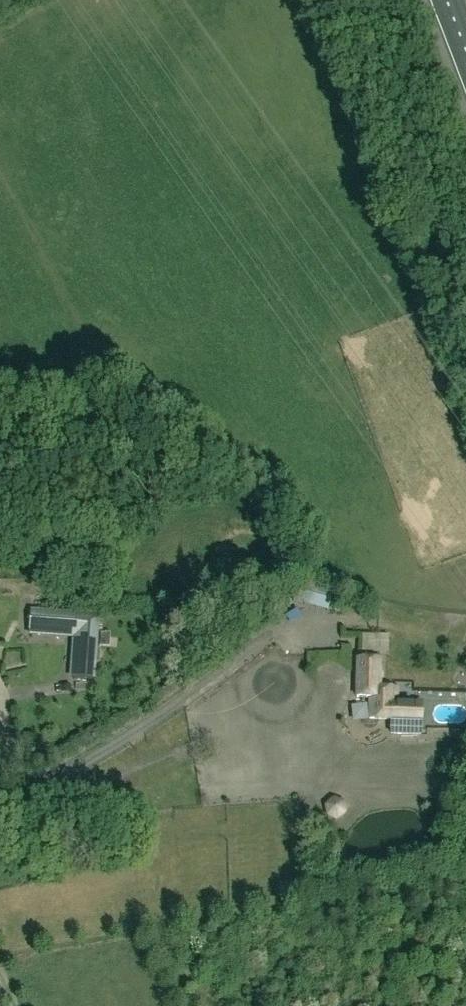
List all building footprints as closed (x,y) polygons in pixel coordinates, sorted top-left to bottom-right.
[(328,608),(334,588),(298,578),(292,598),(328,608)] [(97,648),(99,614),(30,610),(28,636),(72,639),(69,679),(95,681),(96,663),(99,663),(100,649),(97,648)] [(109,648),(110,634),(99,633),(98,647),(109,648)] [(369,719),(373,719),(373,722),(391,722),(391,736),(420,736),(421,722),(423,722),(423,703),(398,702),(398,687),(392,687),(380,687),(380,660),(356,660),(356,698),(369,698),(369,719)]
